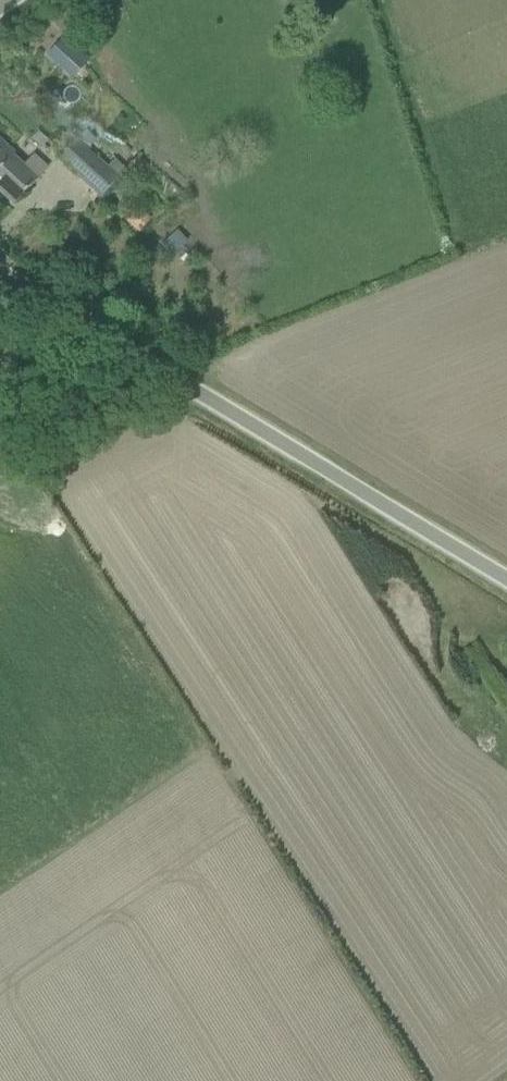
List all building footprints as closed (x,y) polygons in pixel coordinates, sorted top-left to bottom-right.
[(48,55),(73,78),(90,60),(65,37),(48,55)] [(57,158),(100,199),(128,169),(117,158),(108,167),(76,138),(57,158)] [(14,206),(36,182),(12,159),(16,156),(0,141),(0,193),(14,206)] [(138,156),(128,168),(140,178),(150,166),(138,156)] [(145,201),(126,222),(139,234),(158,213),(145,201)] [(21,490),(27,502),(39,496),(33,484),(21,490)]
